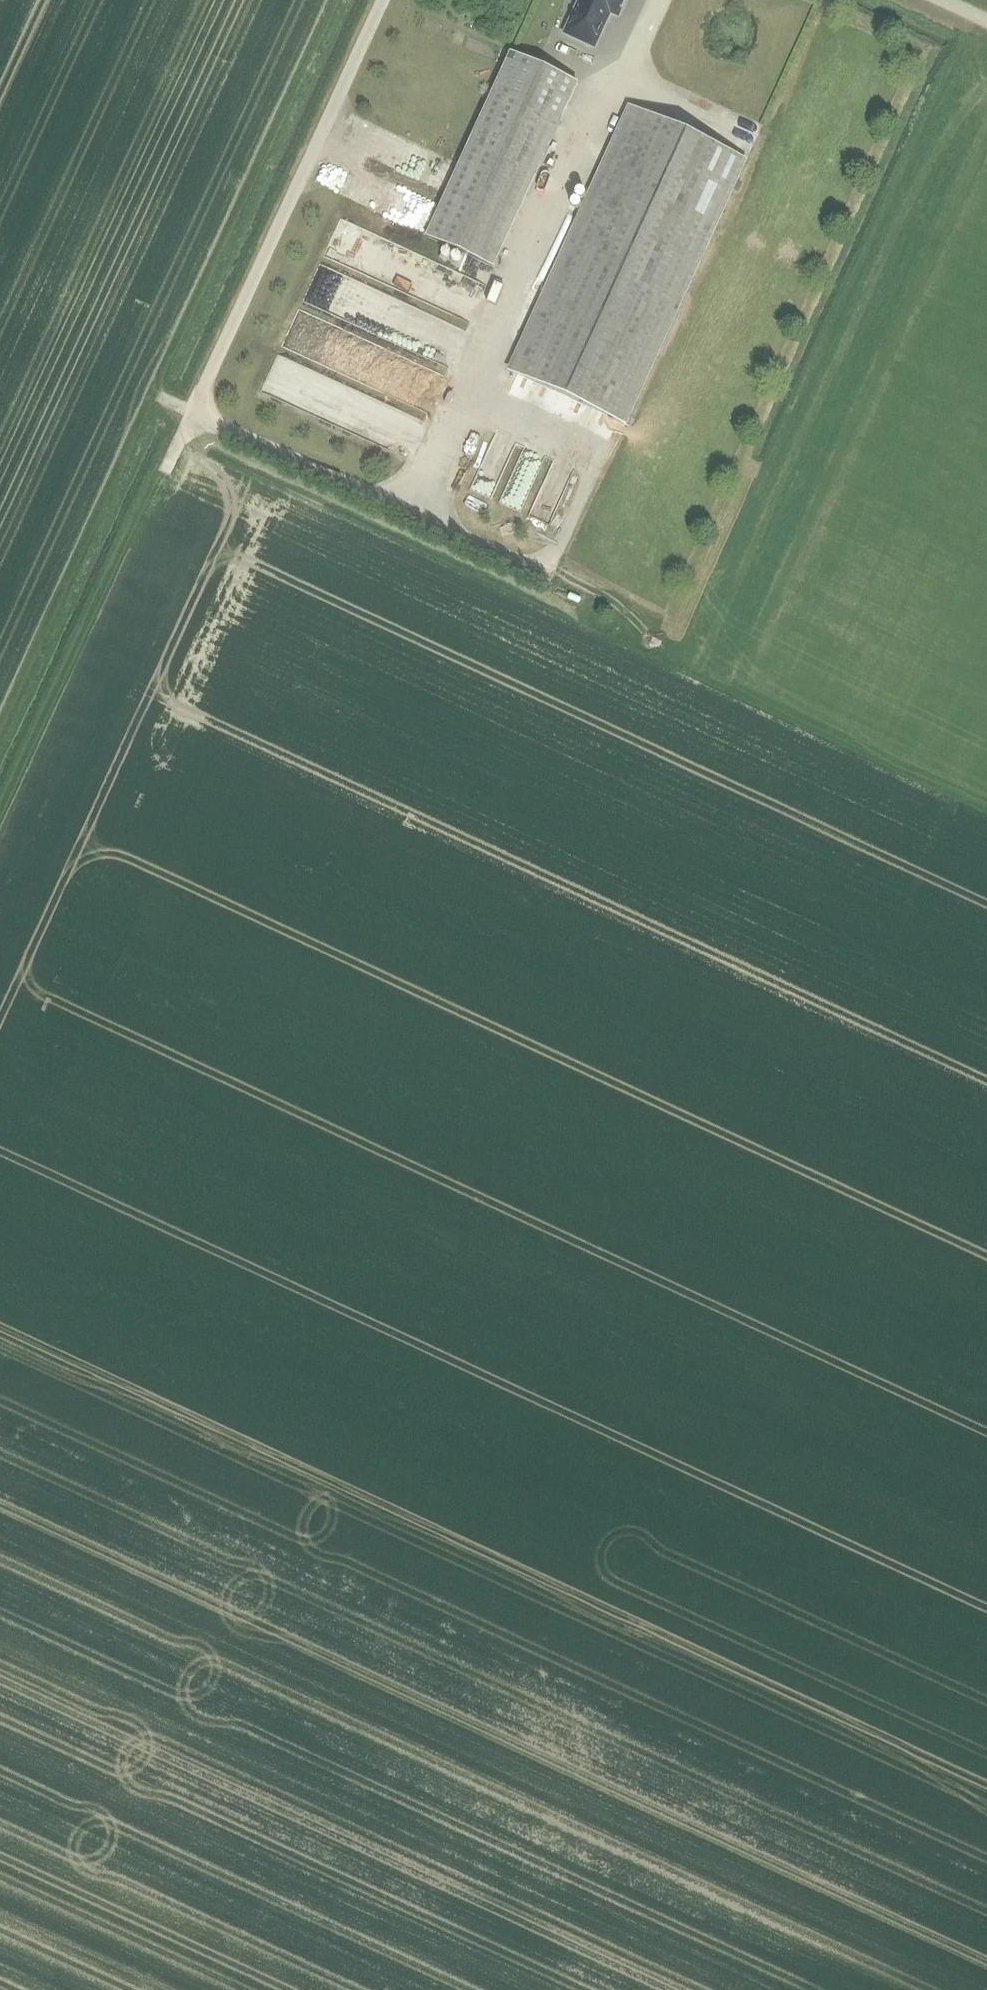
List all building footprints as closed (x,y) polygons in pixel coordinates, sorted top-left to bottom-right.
[(565,34),(594,48),(610,13),(618,17),(625,0),(581,0),(565,34)] [(493,268),(577,84),(511,54),(427,238),(493,268)] [(511,373),(537,384),(623,423),(712,227),(715,229),(746,161),(629,107),(594,184),(597,185),(511,373)] [(492,496),(499,475),(480,468),(472,488),(492,496)] [(511,478),(501,500),(526,511),(531,500),(523,496),(528,485),(511,478)] [(530,514),(550,523),(558,505),(538,496),(530,514)]
